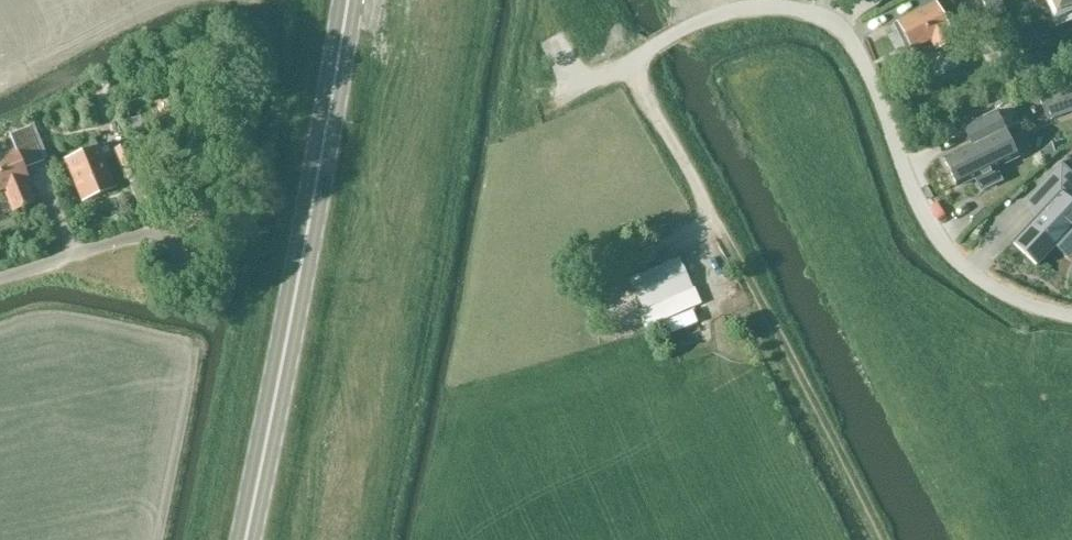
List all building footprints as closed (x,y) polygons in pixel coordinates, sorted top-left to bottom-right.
[(897,23),(912,52),(931,42),(935,50),(953,41),(949,33),(950,33),(945,23),(958,16),(950,0),(942,0),(897,23)] [(989,19),(1005,12),(1000,0),(981,0),(989,19)] [(1071,6),(1071,0),(1050,0),(1055,13),(1071,6)] [(1038,97),(1047,119),(1071,110),(1071,84),(1038,97)] [(1010,105),(963,128),(971,146),(944,159),(957,187),(975,178),(981,191),(1001,181),(995,169),(1016,158),(1004,132),(1020,124),(1010,105)] [(25,171),(46,163),(32,129),(11,138),(25,171)] [(1051,143),(1040,153),(1048,162),(1056,155),(1051,143)] [(125,182),(141,175),(129,146),(111,153),(125,182)] [(83,204),(116,190),(99,148),(65,161),(83,204)] [(30,182),(16,151),(0,157),(0,194),(6,192),(13,214),(36,205),(28,183),(30,182)] [(1061,162),(1025,201),(1026,202),(1029,199),(1042,211),(1012,242),(1037,267),(1055,247),(1062,253),(1071,243),(1071,173),(1061,162)] [(631,280),(642,309),(638,311),(646,329),(703,305),(695,287),(691,289),(680,261),(631,280)]
